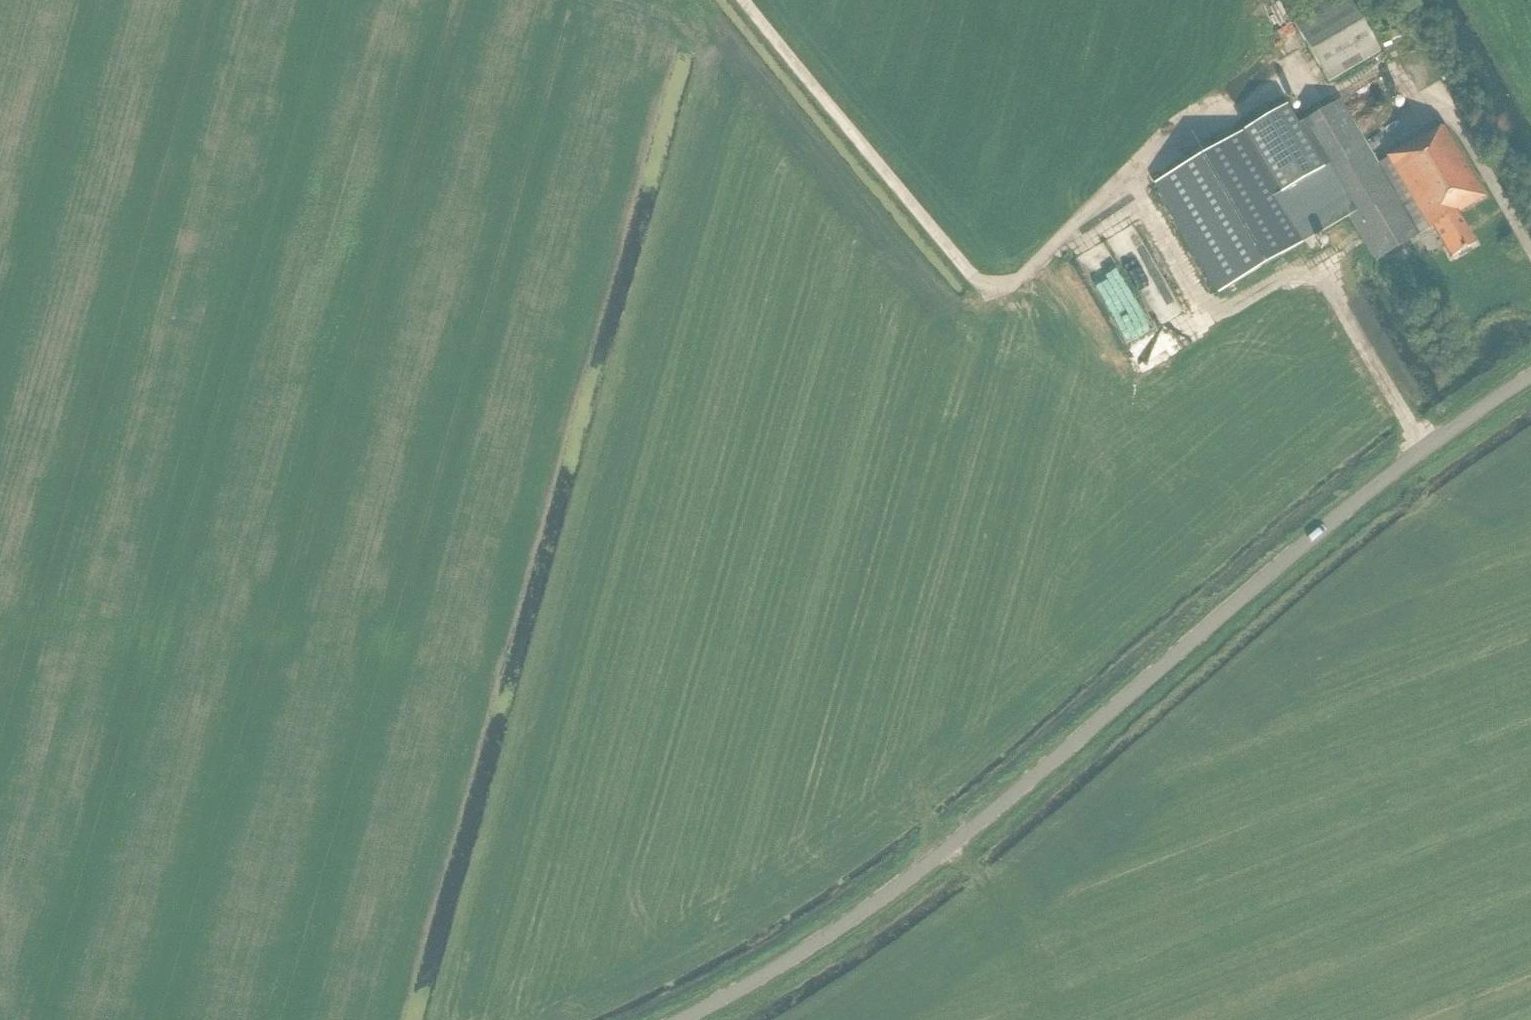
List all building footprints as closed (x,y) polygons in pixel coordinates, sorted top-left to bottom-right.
[(1289,12),(1282,0),(1264,0),(1277,20),(1289,12)] [(1380,51),(1350,0),(1332,0),(1294,23),(1329,81),(1380,51)] [(1420,59),(1409,65),(1424,88),(1435,83),(1420,59)] [(1388,155),(1389,157),(1377,164),(1340,101),(1298,126),(1286,106),(1155,184),(1219,292),(1312,237),(1291,202),(1330,179),(1377,259),(1420,234),(1416,228),(1427,221),(1431,228),(1434,226),(1452,258),(1477,243),(1458,212),(1485,196),(1444,126),(1426,136),(1425,134),(1388,155)] [(1164,337),(1190,321),(1141,240),(1145,269),(1134,276),(1137,299),(1145,311),(1146,314),(1160,337),(1134,352),(1136,365),(1144,378),(1153,377),(1176,363),(1174,354),(1164,337)]
